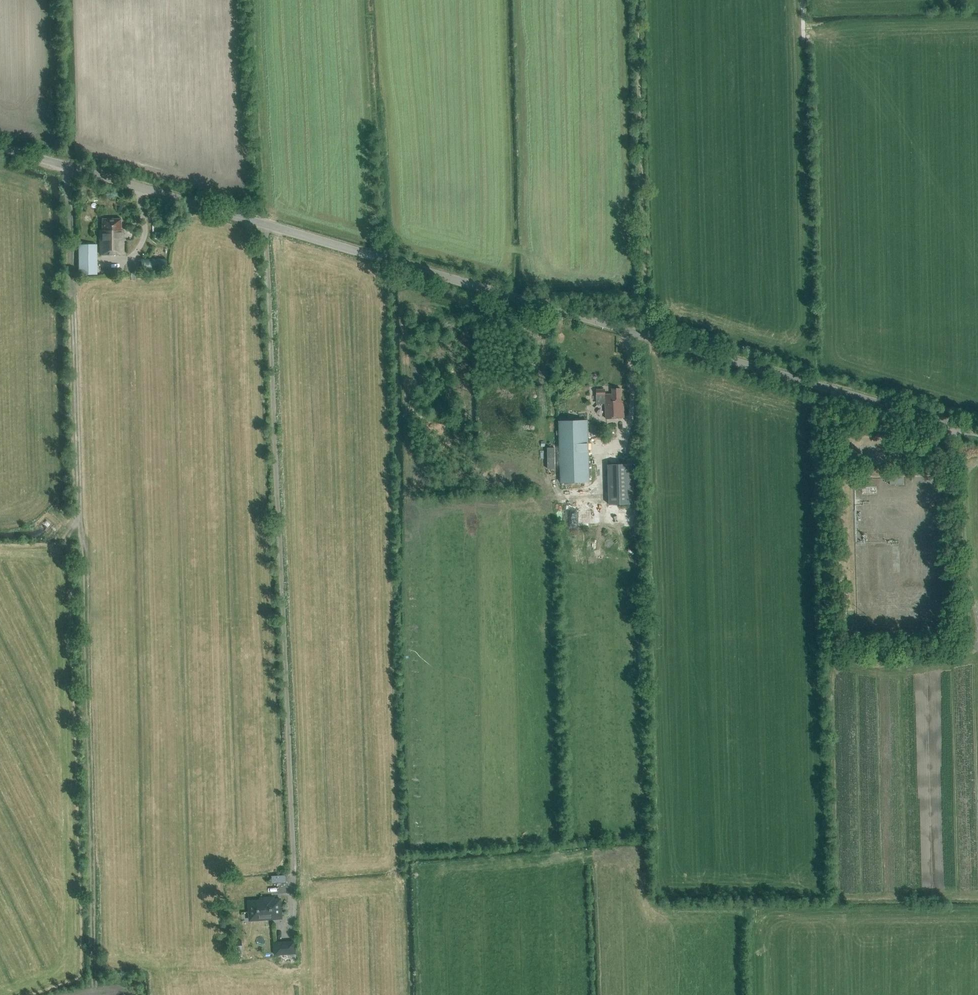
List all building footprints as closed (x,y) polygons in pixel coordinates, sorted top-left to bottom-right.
[(102,219),(102,230),(101,230),(100,254),(123,254),(123,230),(120,230),(120,220),(102,219)] [(97,275),(97,244),(78,244),(78,275),(97,275)] [(141,260),(141,270),(166,270),(166,260),(141,260)] [(606,404),(606,418),(624,417),(624,400),(622,400),(621,389),(613,389),(613,394),(604,394),(604,389),(596,389),(597,404),(606,404)] [(588,421),(559,421),(561,482),(589,481),(588,421)] [(626,453),(609,454),(611,495),(627,494),(626,453)] [(903,474),(890,475),(890,484),(903,483),(903,474)] [(591,530),(591,512),(582,512),(583,530),(591,530)] [(261,900),(249,901),(250,920),(282,918),(281,899),(274,899),(274,897),(261,898),(261,900)] [(295,941),(274,943),(275,955),(296,953),(295,941)]
